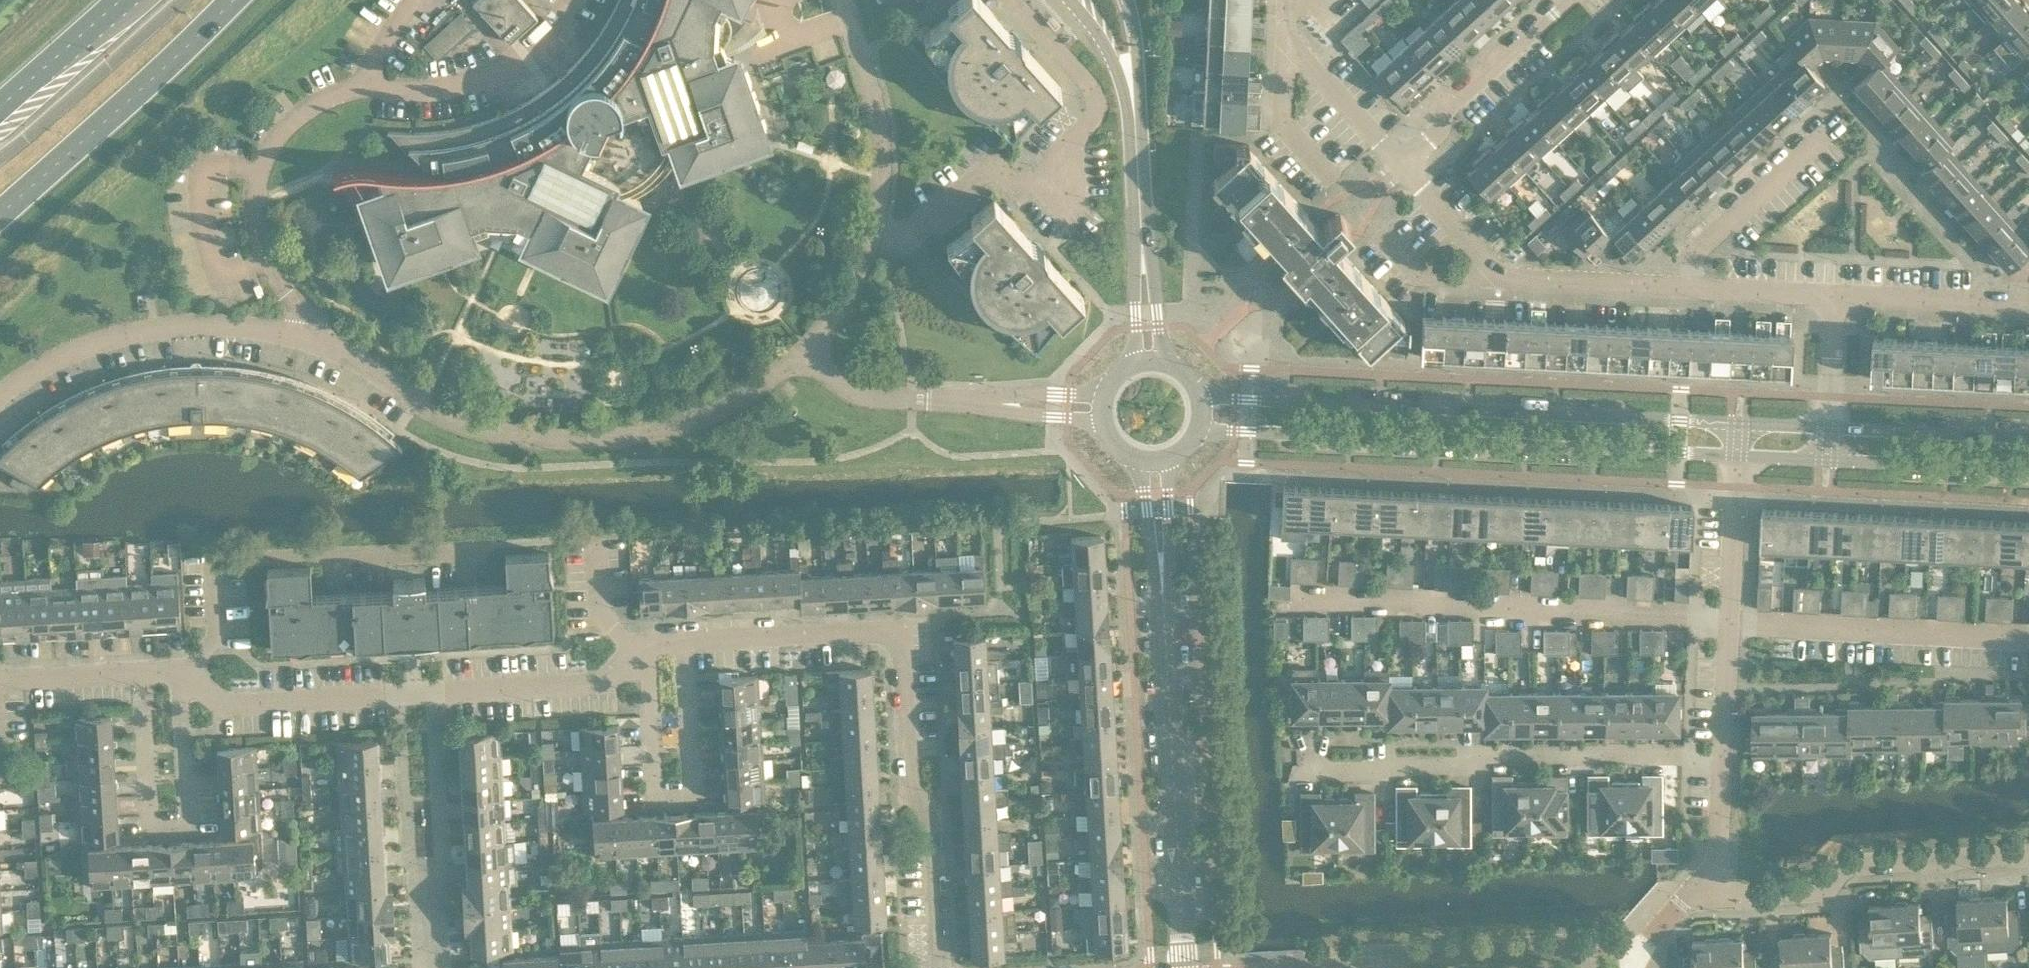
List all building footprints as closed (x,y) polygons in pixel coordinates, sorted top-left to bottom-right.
[(623,190),(627,188),(632,186),(636,184),(641,182),(645,179),(649,176),(652,173),(656,170),(659,166),(662,162),(665,158),(668,154),(670,150),(672,146),(678,163),(687,167),(756,143),(764,127),(741,62),(725,54),(718,57),(713,41),(715,40),(717,39),(719,38),(720,36),(721,34),(722,32),(723,30),(723,28),(723,26),(723,24),(723,22),(722,20),(721,18),(720,16),(718,14),(716,13),(714,12),(720,0),(617,0),(614,6),(611,14),(606,21),(602,28),(597,35),(593,42),(588,48),(582,55),(577,61),(571,67),(565,72),(559,78),(552,83),(546,88),(539,93),(532,98),(525,102),(517,106),(512,108),(506,111),(499,114),(491,117),(483,120),(476,123),(468,125),(460,127),(452,128),(444,129),(436,130),(428,131),(420,131),(412,132),(404,131),(395,131),(387,130),(387,131),(390,132),(425,171),(409,171),(397,171),(385,170),(379,169),(384,183),(371,187),(364,203),(384,261),(400,268),(465,246),(472,230),(472,228),(482,224),(486,218),(515,219),(517,226),(527,231),(526,232),(532,249),(594,279),(611,273),(643,207),(640,198),(623,190)] [(522,0),(474,0),(473,1),(509,42),(537,17),(522,0)] [(923,33),(947,68),(947,69),(948,72),(949,76),(950,79),(952,82),(953,85),(955,88),(958,91),(962,86),(972,96),(969,99),(972,101),(975,102),(978,103),(1011,130),(1033,104),(1037,108),(1060,87),(1024,47),(1007,29),(981,0),(958,0),(948,9),(951,14),(923,33)] [(1207,14),(1208,11),(1248,13),(1249,1),(1244,1),(1244,0),(1208,0),(1208,8),(1196,8),(1196,14),(1207,14)] [(1379,3),(1384,8),(1393,0),(1383,0),(1379,3)] [(1440,13),(1467,43),(1483,29),(1457,0),(1454,0),(1440,13)] [(1486,0),(1457,0),(1483,29),(1499,14),(1486,0)] [(1499,14),(1515,0),(1486,0),(1499,14)] [(1640,8),(1668,39),(1684,24),(1662,0),(1657,0),(1652,4),(1649,1),(1640,8)] [(1700,10),(1691,0),(1662,0),(1684,24),(1700,10)] [(1700,10),(1711,0),(1691,0),(1700,10)] [(1911,0),(1908,0),(1904,4),(1912,13),(1918,8),(1911,0)] [(1987,21),(2010,0),(1976,0),(1971,5),(1987,21)] [(2002,38),(2028,14),(2028,7),(2024,1),(2020,4),(2017,0),(2010,0),(1987,21),(2002,38)] [(1768,3),(1760,11),(1765,17),(1774,9),(1768,3)] [(1376,7),(1363,18),(1368,23),(1380,12),(1376,7)] [(1652,53),(1668,39),(1640,8),(1632,16),(1635,20),(1628,26),(1652,53)] [(1247,40),(1248,13),(1208,11),(1207,14),(1206,36),(1195,36),(1195,41),(1206,42),(1206,39),(1247,40)] [(1756,25),(1765,17),(1760,11),(1751,19),(1756,25)] [(460,12),(424,44),(437,58),(438,60),(440,57),(474,27),(466,18),(460,12)] [(1467,43),(1440,13),(1424,28),(1451,58),(1467,43)] [(2002,38),(2018,55),(2028,45),(2028,14),(2002,38)] [(1783,40),(1801,61),(1802,60),(1809,69),(1810,68),(1822,57),(1808,17),(1783,40)] [(1822,57),(1839,58),(1841,19),(1808,17),(1822,57)] [(1179,19),(1168,19),(1168,34),(1179,34),(1179,19)] [(1839,58),(1857,59),(1875,21),(1841,19),(1839,58)] [(1368,31),(1360,21),(1340,39),(1349,48),(1368,31)] [(1857,59),(1868,71),(1869,71),(1880,61),(1881,61),(1898,46),(1875,21),(1857,59)] [(1926,29),(1934,38),(1940,33),(1932,24),(1926,29)] [(1617,29),(1608,37),(1636,68),(1652,53),(1628,26),(1620,33),(1617,29)] [(1424,28),(1408,42),(1435,72),(1451,58),(1424,28)] [(1760,29),(1751,37),(1756,43),(1765,35),(1760,29)] [(1736,32),(1728,40),(1733,46),(1742,38),(1736,32)] [(1948,41),(1940,33),(1934,38),(1942,47),(1948,41)] [(1918,40),(1926,49),(1932,43),(1924,35),(1918,40)] [(1636,68),(1608,37),(1600,45),(1603,49),(1596,55),(1620,82),(1636,68)] [(1756,43),(1751,37),(1742,45),(1748,51),(1756,43)] [(1193,69),(1205,69),(1205,66),(1246,68),(1247,40),(1206,39),(1206,42),(1205,64),(1194,63),(1193,69)] [(1724,54),(1733,46),(1728,40),(1719,48),(1724,54)] [(1408,42),(1392,57),(1419,87),(1435,72),(1408,42)] [(1940,52),(1932,43),(1926,49),(1934,58),(1940,52)] [(1585,59),(1576,66),(1604,97),(1620,82),(1596,55),(1588,62),(1585,59)] [(1403,102),(1419,87),(1392,57),(1375,72),(1376,73),(1374,75),(1385,87),(1387,85),(1403,102)] [(1728,58),(1719,66),(1724,72),(1733,64),(1728,58)] [(1957,63),(1965,72),(1971,66),(1963,58),(1957,63)] [(1802,60),(1801,61),(1785,75),(1807,98),(1823,83),(1810,68),(1809,69),(1802,60)] [(1704,61),(1696,69),(1701,75),(1710,67),(1704,61)] [(1853,85),(1867,101),(1895,77),(1881,61),(1880,61),(1869,71),(1868,71),(1853,85)] [(1689,64),(1681,71),(1686,77),(1694,69),(1689,64)] [(1244,95),(1246,68),(1205,66),(1205,69),(1204,91),(1192,91),(1192,97),(1203,97),(1204,94),(1244,95)] [(1604,97),(1576,66),(1568,74),(1571,78),(1564,84),(1588,111),(1604,97)] [(1724,72),(1719,66),(1710,74),(1716,80),(1724,72)] [(1979,75),(1971,66),(1965,72),(1973,81),(1979,75)] [(1947,72),(1955,81),(1961,76),(1953,67),(1947,72)] [(2020,75),(2028,86),(2028,67),(2020,75)] [(1692,83),(1701,75),(1696,69),(1687,77),(1692,83)] [(1780,69),(1764,84),(1791,113),(1807,98),(1785,75),(1780,69)] [(1969,84),(1961,76),(1955,81),(1963,90),(1969,84)] [(1867,101),(1882,117),(1909,93),(1895,77),(1867,101)] [(1553,88),(1544,95),(1572,126),(1588,111),(1564,84),(1556,91),(1553,88)] [(1791,113),(1764,84),(1748,98),(1775,127),(1791,113)] [(1696,87),(1687,95),(1692,101),(1701,93),(1696,87)] [(1672,90),(1664,98),(1669,104),(1678,96),(1672,90)] [(1970,97),(1978,106),(1984,101),(1976,91),(1970,97)] [(1882,117),(1896,133),(1924,109),(1909,93),(1882,117)] [(1204,94),(1203,97),(1202,119),(1191,118),(1191,124),(1202,125),(1203,122),(1243,124),(1244,95),(1204,94)] [(1572,126),(1544,95),(1536,103),(1539,107),(1532,113),(1556,140),(1572,126)] [(1692,101),(1687,95),(1678,103),(1684,109),(1692,101)] [(1660,112),(1669,104),(1664,98),(1655,106),(1660,112)] [(1748,98),(1732,113),(1759,142),(1775,127),(1748,98)] [(1896,133),(1911,149),(1939,125),(1924,109),(1896,133)] [(1994,114),(2002,123),(2008,118),(2000,109),(1994,114)] [(1521,117),(1512,124),(1540,155),(1556,140),(1532,113),(1524,120),(1521,117)] [(1648,113),(1640,119),(1646,125),(1653,119),(1648,113)] [(1759,142),(1732,113),(1716,127),(1743,156),(1759,142)] [(1664,116),(1655,124),(1660,130),(1669,122),(1664,116)] [(2016,127),(2008,118),(2002,123),(2010,132),(2016,127)] [(1640,119),(1632,127),(1637,133),(1646,125),(1640,119)] [(1985,125),(1993,134),(1999,129),(1991,120),(1985,125)] [(1540,155),(1512,124),(1504,132),(1507,136),(1500,142),(1524,169),(1540,155)] [(1660,130),(1655,124),(1646,132),(1652,138),(1660,130)] [(1911,149),(1926,165),(1946,147),(1946,148),(1954,141),(1939,125),(1911,149)] [(1628,141),(1637,133),(1632,127),(1623,135),(1628,141)] [(1716,127),(1700,142),(1727,171),(1743,156),(1716,127)] [(2007,137),(1999,129),(1993,134),(2002,143),(2007,137)] [(1223,170),(1212,181),(1232,203),(1251,224),(1271,247),(1272,248),(1275,251),(1281,257),(1290,267),(1299,277),(1304,282),(1307,286),(1308,287),(1328,310),(1348,331),(1368,353),(1380,343),(1388,352),(1393,354),(1405,355),(1407,355),(1408,320),(1404,320),(1384,298),(1365,277),(1345,255),(1343,253),(1340,250),(1335,245),(1331,239),(1332,238),(1335,238),(1336,239),(1348,228),(1348,227),(1348,224),(1349,223),(1339,213),(1335,213),(1322,224),(1323,225),(1323,228),(1321,229),(1316,224),(1312,218),(1308,215),(1307,214),(1287,192),(1268,170),(1248,148),(1248,144),(1214,142),(1214,144),(1213,156),(1215,161),(1223,170)] [(1489,146),(1480,153),(1508,184),(1524,169),(1500,142),(1492,149),(1489,146)] [(1727,171),(1700,142),(1684,156),(1711,185),(1727,171)] [(1632,145),(1623,153),(1628,159),(1637,151),(1632,145)] [(1919,171),(1934,188),(1961,163),(1946,148),(1946,147),(1926,165),(1919,171)] [(1608,148),(1600,156),(1605,162),(1614,154),(1608,148)] [(2014,157),(2022,166),(2028,161),(2020,152),(2014,157)] [(1508,184),(1480,153),(1472,161),(1475,165),(1467,172),(1491,199),(1508,184)] [(1628,159),(1623,153),(1614,161),(1620,167),(1628,159)] [(1596,170),(1605,162),(1600,156),(1591,164),(1596,170)] [(1668,171),(1674,177),(1695,200),(1711,185),(1684,156),(1668,171)] [(1934,188),(1948,204),(1975,179),(1961,163),(1934,188)] [(1600,174),(1591,182),(1596,188),(1605,180),(1600,174)] [(1577,177),(1568,185),(1573,191),(1582,183),(1577,177)] [(1695,200),(1674,177),(1657,191),(1679,214),(1695,200)] [(1948,204),(1963,220),(1990,195),(1975,179),(1948,204)] [(1596,188),(1591,182),(1582,190),(1588,196),(1596,188)] [(1564,199),(1573,191),(1568,185),(1559,193),(1564,199)] [(1657,191),(1642,205),(1642,206),(1663,229),(1679,214),(1657,191)] [(1963,220),(1977,236),(2004,211),(1990,195),(1963,220)] [(974,224),(946,243),(970,278),(969,279),(970,282),(971,286),(973,289),(974,293),(976,296),(978,298),(981,301),(986,297),(994,306),(991,309),(994,311),(997,312),(1001,313),(1034,340),(1056,314),(1060,318),(1083,297),(1047,257),(1030,239),(993,199),(970,219),(974,224)] [(1642,206),(1642,205),(1639,201),(1622,217),(1625,221),(1626,220),(1647,243),(1663,229),(1642,206)] [(1544,206),(1536,214),(1541,220),(1550,212),(1544,206)] [(1609,235),(1610,234),(1587,208),(1561,232),(1582,256),(1591,248),(1594,251),(1602,244),(1605,247),(1613,240),(1614,239),(1609,235)] [(1977,236),(1992,252),(2019,227),(2004,211),(1977,236)] [(1532,228),(1541,220),(1536,214),(1527,223),(1532,228)] [(1625,221),(1610,234),(1609,235),(1614,239),(1613,240),(1630,258),(1647,243),(1626,220),(1625,221)] [(2025,252),(2025,251),(2028,247),(2028,239),(2019,227),(1992,252),(2007,268),(2025,252)] [(1420,356),(1441,357),(1443,316),(1422,315),(1420,356)] [(1463,317),(1443,316),(1441,357),(1461,358),(1463,317)] [(1461,358),(1482,359),(1484,318),(1463,317),(1461,358)] [(1484,318),(1482,359),(1502,360),(1504,319),(1484,318)] [(1502,360),(1523,361),(1524,320),(1504,319),(1502,360)] [(1524,320),(1523,361),(1543,362),(1545,321),(1524,320)] [(1543,362),(1563,363),(1565,322),(1545,321),(1543,362)] [(1565,322),(1563,363),(1584,364),(1586,323),(1565,322)] [(1584,364),(1604,365),(1606,324),(1586,323),(1584,364)] [(1604,365),(1624,366),(1627,325),(1606,324),(1604,365)] [(1624,366),(1645,367),(1647,326),(1627,325),(1624,366)] [(1647,326),(1645,367),(1665,368),(1667,327),(1647,326)] [(1665,368),(1686,369),(1688,328),(1667,327),(1665,368)] [(1688,328),(1686,369),(1706,370),(1708,329),(1688,328)] [(1706,370),(1726,371),(1728,330),(1708,329),(1706,370)] [(1728,330),(1726,371),(1747,372),(1749,331),(1728,330)] [(1747,372),(1767,373),(1769,332),(1749,331),(1747,372)] [(1791,333),(1769,332),(1767,373),(1789,374),(1791,333)] [(1872,378),(1894,379),(1896,338),(1874,337),(1872,378)] [(1894,379),(1914,380),(1916,339),(1896,338),(1894,379)] [(1914,380),(1935,381),(1936,340),(1916,339),(1914,380)] [(1935,381),(1955,382),(1957,341),(1936,340),(1935,381)] [(1955,382),(1975,383),(1977,342),(1957,341),(1955,382)] [(1975,383),(1996,384),(1998,343),(1977,342),(1975,383)] [(1996,384),(2016,385),(2018,344),(1998,343),(1996,384)] [(2028,386),(2028,345),(2018,344),(2016,385),(2028,386)] [(188,370),(179,370),(170,371),(161,372),(152,373),(143,375),(134,377),(126,379),(117,381),(108,384),(100,387),(92,391),(83,394),(75,398),(67,402),(59,406),(52,411),(44,416),(37,421),(29,426),(22,432),(15,437),(9,444),(2,450),(0,452),(0,462),(17,471),(11,480),(26,489),(31,480),(38,484),(38,483),(43,479),(48,474),(53,470),(58,466),(65,461),(72,456),(79,452),(87,448),(94,444),(102,440),(110,437),(117,433),(125,431),(134,428),(142,426),(150,424),(158,422),(167,421),(167,424),(169,426),(171,427),(173,428),(175,429),(177,429),(179,429),(181,429),(184,428),(186,427),(188,426),(189,425),(191,423),(191,419),(203,419),(203,423),(205,424),(207,426),(209,427),(211,428),(213,428),(215,428),(218,428),(220,428),(222,427),(224,426),(226,424),(227,423),(228,419),(236,420),(245,421),(253,423),(261,425),(270,427),(278,429),(286,432),(294,435),(302,438),(309,442),(317,446),(324,450),(332,454),(339,459),(346,464),(352,469),(359,475),(402,447),(401,446),(394,440),(387,434),(380,428),(373,423),(366,418),(358,413),(351,408),(343,404),(335,399),(327,395),(318,392),(310,388),(301,385),(293,382),(284,380),(275,377),(267,375),(258,374),(249,372),(240,371),(230,370),(221,370),(212,369),(203,369),(203,363),(188,364),(188,370)] [(1305,524),(1307,486),(1282,485),(1282,489),(1273,488),(1272,503),(1281,504),(1281,513),(1272,513),(1271,532),(1304,533),(1305,524)] [(1307,486),(1305,524),(1329,525),(1331,488),(1307,486)] [(1331,488),(1329,525),(1353,526),(1355,489),(1331,488)] [(1355,489),(1353,526),(1377,527),(1379,490),(1355,489)] [(1379,490),(1377,527),(1401,528),(1403,491),(1379,490)] [(1425,530),(1427,492),(1403,491),(1401,528),(1425,530)] [(1427,492),(1425,530),(1449,531),(1451,494),(1427,492)] [(1451,494),(1449,531),(1473,532),(1475,495),(1451,494)] [(1473,532),(1497,533),(1499,496),(1475,495),(1473,532)] [(1522,534),(1523,497),(1499,496),(1497,533),(1522,534)] [(1546,535),(1547,498),(1523,497),(1522,534),(1546,535)] [(1570,537),(1571,499),(1547,498),(1546,535),(1570,537)] [(1570,537),(1594,538),(1595,501),(1571,499),(1570,537)] [(1617,539),(1619,502),(1595,501),(1594,538),(1617,539)] [(1641,540),(1643,503),(1619,502),(1617,539),(1641,540)] [(1666,541),(1667,504),(1643,503),(1641,540),(1666,541)] [(1667,504),(1666,541),(1690,543),(1692,505),(1667,504)] [(1760,546),(1786,547),(1787,510),(1762,509),(1760,546)] [(1786,547),(1810,548),(1811,511),(1787,510),(1786,547)] [(1810,548),(1834,549),(1835,512),(1811,511),(1810,548)] [(1834,549),(1857,551),(1859,513),(1835,512),(1834,549)] [(1857,551),(1881,552),(1883,515),(1859,513),(1857,551)] [(1881,552),(1905,553),(1907,516),(1883,515),(1881,552)] [(1905,553),(1929,554),(1931,517),(1907,516),(1905,553)] [(1929,554),(1954,555),(1955,518),(1931,517),(1929,554)] [(1954,555),(1978,557),(1980,519),(1955,518),(1954,555)] [(1978,557),(2002,558),(2004,521),(1980,519),(1978,557)] [(2002,558),(2026,559),(2028,522),(2004,521),(2002,558)] [(1059,562),(1104,559),(1103,535),(1070,537),(1071,554),(1058,554),(1059,562)] [(809,536),(798,537),(798,549),(810,548),(809,536)] [(98,541),(83,542),(84,551),(98,550),(98,541)] [(760,546),(752,546),(753,557),(760,557),(760,546)] [(751,547),(743,547),(743,558),(751,558),(751,547)] [(311,646),(328,645),(345,644),(356,647),(367,643),(401,641),(412,643),(423,640),(458,638),(469,640),(479,636),(513,634),(525,637),(535,633),(553,632),(550,589),(550,585),(550,582),(553,580),(549,569),(548,552),(505,555),(506,584),(425,589),(425,577),(413,578),(405,578),(392,579),(393,591),(312,596),(310,566),(267,569),(268,586),(265,598),(268,598),(268,602),(269,602),(269,606),(271,649),(289,648),(300,650),(311,646)] [(974,566),(959,567),(961,600),(985,598),(982,553),(973,553),(974,566)] [(938,601),(961,600),(959,567),(944,568),(943,555),(935,556),(938,601)] [(800,609),(801,609),(798,564),(799,564),(798,556),(790,556),(791,569),(776,570),(778,603),(800,601),(800,609)] [(915,602),(938,601),(935,556),(927,556),(928,569),(913,570),(915,602)] [(1289,581),(1302,582),(1304,558),(1290,557),(1289,581)] [(745,572),(730,573),(732,605),(755,604),(752,558),(744,559),(745,572)] [(755,604),(778,603),(776,570),(761,571),(760,558),(752,558),(755,604)] [(870,605),(892,604),(890,558),(882,559),(883,572),(868,573),(870,605)] [(892,604),(915,602),(913,570),(898,571),(898,558),(890,558),(892,604)] [(1317,558),(1304,558),(1302,582),(1316,582),(1317,558)] [(1104,559),(1059,562),(1059,570),(1072,569),(1073,584),(1105,582),(1104,559)] [(1337,583),(1350,584),(1352,560),(1338,559),(1337,583)] [(847,606),(870,605),(868,573),(853,574),(852,560),(844,561),(847,606)] [(1365,561),(1352,560),(1350,584),(1363,585),(1365,561)] [(700,575),(685,576),(686,608),(709,607),(707,561),(699,562),(700,575)] [(709,607),(732,605),(730,573),(715,574),(714,561),(707,561),(709,607)] [(824,608),(847,606),(844,561),(836,561),(837,574),(822,575),(824,608)] [(1385,586),(1398,586),(1399,562),(1386,562),(1385,586)] [(1413,563),(1399,562),(1398,586),(1411,587),(1413,563)] [(664,609),(686,608),(685,576),(670,576),(669,563),(661,564),(664,609)] [(824,608),(822,575),(807,576),(806,563),(799,564),(798,564),(801,609),(824,608)] [(664,609),(661,564),(653,564),(654,577),(638,578),(639,590),(640,605),(640,611),(664,609)] [(1433,588),(1446,589),(1447,565),(1434,564),(1433,588)] [(1461,565),(1447,565),(1446,589),(1459,589),(1461,565)] [(1481,590),(1495,591),(1496,567),(1482,566),(1481,590)] [(1509,568),(1496,567),(1495,591),(1508,592),(1509,568)] [(1530,593),(1543,593),(1544,569),(1531,569),(1530,593)] [(1557,570),(1544,569),(1543,593),(1556,594),(1557,570)] [(1577,595),(1591,596),(1592,572),(1579,571),(1577,595)] [(1605,572),(1592,572),(1591,596),(1604,596),(1605,572)] [(1625,597),(1639,598),(1640,574),(1627,573),(1625,597)] [(130,633),(127,584),(126,574),(122,575),(118,575),(115,575),(105,576),(101,576),(104,624),(116,623),(117,624),(117,628),(117,634),(119,634),(119,633),(129,632),(129,633),(130,633)] [(1654,575),(1640,574),(1639,598),(1653,599),(1654,575)] [(76,577),(76,587),(79,636),(80,636),(80,635),(90,635),(90,636),(92,636),(92,629),(91,629),(91,626),(91,625),(104,624),(101,576),(97,576),(87,577),(84,577),(80,577),(76,577)] [(1688,600),(1689,576),(1675,576),(1673,600),(1688,600)] [(156,582),(152,583),(154,621),(167,620),(167,621),(167,625),(167,631),(169,631),(169,630),(180,629),(180,630),(181,630),(178,581),(173,581),(173,582),(169,582),(166,582),(161,582),(156,583),(156,582)] [(1105,582),(1073,584),(1074,599),(1061,600),(1061,608),(1107,605),(1105,582)] [(154,621),(152,583),(148,583),(138,584),(135,584),(131,584),(127,584),(130,633),(131,633),(131,632),(141,632),(141,633),(142,633),(142,626),(141,623),(142,623),(142,622),(154,621)] [(1269,596),(1277,597),(1277,585),(1269,584),(1269,596)] [(1773,585),(1759,585),(1757,609),(1772,609),(1773,585)] [(1793,610),(1806,611),(1808,587),(1794,586),(1793,610)] [(79,636),(76,587),(72,587),(72,588),(68,588),(66,588),(56,589),(56,588),(51,589),(53,627),(66,626),(66,627),(67,627),(67,631),(66,631),(67,637),(69,637),(68,636),(79,635),(79,636)] [(1821,588),(1808,587),(1806,611),(1820,612),(1821,588)] [(40,628),(53,627),(51,589),(46,589),(36,590),(34,590),(30,590),(25,590),(28,639),(29,639),(29,638),(39,638),(39,639),(41,639),(41,632),(40,632),(40,629),(40,628)] [(1841,613),(1854,613),(1856,589),(1842,589),(1841,613)] [(1869,590),(1856,589),(1854,613),(1868,614),(1869,590)] [(28,639),(25,590),(21,591),(17,591),(15,591),(5,592),(0,592),(3,630),(15,629),(15,630),(16,630),(16,634),(16,640),(18,640),(18,639),(28,639)] [(639,590),(631,590),(632,605),(640,605),(639,590)] [(1889,615),(1902,616),(1903,592),(1890,591),(1889,615)] [(1917,593),(1903,592),(1902,616),(1915,616),(1917,593)] [(1937,618),(1951,618),(1952,594),(1938,594),(1937,618)] [(1965,595),(1952,594),(1951,618),(1964,619),(1965,595)] [(1986,620),(1998,621),(2000,597),(1987,596),(1986,620)] [(2013,597),(2000,597),(1998,621),(2012,621),(2013,597)] [(1108,628),(1107,605),(1061,608),(1062,615),(1075,615),(1076,630),(1108,628)] [(1316,639),(1315,615),(1302,615),(1302,639),(1316,639)] [(1315,615),(1316,639),(1328,639),(1328,615),(1315,615)] [(1364,639),(1363,615),(1350,615),(1351,639),(1364,639)] [(1363,615),(1364,639),(1377,639),(1376,615),(1363,615)] [(1412,643),(1411,619),(1398,619),(1398,643),(1412,643)] [(1411,619),(1412,643),(1425,643),(1424,619),(1411,619)] [(1460,643),(1459,619),(1446,619),(1447,643),(1460,643)] [(1459,619),(1460,643),(1473,643),(1472,619),(1459,619)] [(1063,645),(1064,653),(1110,650),(1108,628),(1076,630),(1077,645),(1063,645)] [(1556,653),(1555,629),(1542,629),(1543,654),(1556,653)] [(1555,629),(1556,653),(1569,653),(1568,629),(1555,629)] [(1604,653),(1603,629),(1591,629),(1591,653),(1604,653)] [(1603,629),(1604,653),(1617,653),(1616,629),(1603,629)] [(1652,653),(1651,629),(1638,629),(1639,653),(1652,653)] [(1665,629),(1651,629),(1652,653),(1665,653),(1665,629)] [(1508,654),(1507,630),(1494,630),(1495,654),(1508,654)] [(1507,630),(1508,654),(1521,654),(1520,630),(1507,630)] [(1022,631),(1012,632),(1012,643),(1022,642),(1022,631)] [(952,636),(954,660),(999,658),(999,650),(986,651),(985,635),(952,636)] [(1111,674),(1110,650),(1064,653),(1064,661),(1078,660),(1078,675),(1111,674)] [(1050,656),(1035,656),(1036,668),(1051,667),(1050,656)] [(1000,665),(999,658),(954,660),(955,683),(988,681),(987,666),(1000,665)] [(1029,666),(1020,666),(1021,679),(1029,678),(1029,666)] [(839,680),(840,694),(873,693),(871,668),(826,671),(826,680),(839,680)] [(1112,697),(1111,674),(1078,675),(1079,691),(1066,692),(1067,699),(1112,697)] [(719,677),(720,699),(759,697),(759,695),(758,695),(757,678),(758,678),(757,675),(719,677)] [(1046,678),(1036,679),(1037,696),(1047,696),(1046,678)] [(1316,718),(1316,679),(1291,679),(1291,695),(1289,695),(1289,702),(1291,702),(1291,718),(1316,718)] [(1340,720),(1340,679),(1316,679),(1316,718),(1327,718),(1327,720),(1340,720)] [(1364,717),(1364,679),(1340,679),(1340,720),(1353,720),(1353,717),(1364,717)] [(1388,686),(1389,686),(1389,679),(1364,679),(1364,717),(1376,717),(1376,720),(1387,720),(1387,717),(1388,717),(1388,686)] [(955,683),(957,706),(1002,703),(1002,695),(988,696),(988,681),(955,683)] [(1652,692),(1652,730),(1677,730),(1677,715),(1679,715),(1679,707),(1677,707),(1676,692),(1675,692),(1675,684),(1672,682),(1658,682),(1655,684),(1655,692),(1652,692)] [(1484,693),(1485,693),(1485,685),(1460,686),(1460,724),(1473,724),(1473,726),(1483,726),(1483,724),(1484,724),(1484,693)] [(784,687),(785,696),(797,695),(797,686),(784,687)] [(1412,724),(1412,686),(1389,686),(1388,686),(1388,717),(1387,717),(1387,720),(1387,724),(1391,724),(1391,727),(1402,727),(1402,724),(1412,724)] [(1436,727),(1436,686),(1412,686),(1412,724),(1423,724),(1423,727),(1436,727)] [(1460,724),(1460,686),(1436,686),(1436,727),(1449,727),(1449,724),(1460,724)] [(1532,733),(1532,692),(1508,693),(1508,731),(1520,731),(1520,733),(1532,733)] [(1556,731),(1556,692),(1532,692),(1532,733),(1545,733),(1545,731),(1556,731)] [(1580,733),(1580,692),(1556,692),(1556,731),(1568,731),(1568,733),(1580,733)] [(1580,692),(1580,733),(1593,733),(1593,731),(1604,730),(1604,692),(1580,692)] [(1628,692),(1604,692),(1604,730),(1616,730),(1616,733),(1628,733),(1628,692)] [(1652,730),(1652,692),(1628,692),(1628,733),(1641,733),(1641,730),(1652,730)] [(874,715),(873,693),(840,694),(841,709),(819,711),(819,718),(874,715)] [(1508,731),(1508,693),(1485,693),(1484,693),(1484,724),(1483,724),(1483,726),(1483,731),(1487,731),(1487,734),(1498,734),(1498,731),(1508,731)] [(1973,718),(1973,699),(1955,699),(1955,694),(1946,694),(1946,700),(1947,700),(1947,745),(1948,745),(1960,745),(1963,741),(1963,737),(1969,737),(1969,718),(1973,718)] [(1995,745),(1995,694),(1987,694),(1987,699),(1973,699),(1973,718),(1969,718),(1969,737),(1978,737),(1978,741),(1982,745),(1995,745)] [(1995,694),(1995,745),(2008,745),(2011,741),(2011,737),(2018,737),(2018,733),(2026,733),(2026,717),(2022,717),(2021,699),(2003,699),(2003,694),(1995,694)] [(798,704),(797,695),(785,696),(786,704),(798,704)] [(759,698),(759,697),(720,699),(721,719),(760,717),(760,715),(759,715),(758,698),(759,698)] [(1114,719),(1112,697),(1067,699),(1067,707),(1080,706),(1081,721),(1114,719)] [(1877,724),(1876,706),(1858,706),(1858,700),(1849,700),(1849,706),(1850,706),(1851,751),(1852,751),(1864,751),(1868,748),(1868,743),(1873,743),(1873,724),(1877,724)] [(1899,751),(1899,700),(1891,700),(1891,706),(1876,706),(1877,724),(1873,724),(1873,743),(1883,743),(1883,748),(1886,751),(1899,751)] [(1925,724),(1925,705),(1907,706),(1907,700),(1899,700),(1899,751),(1912,751),(1916,748),(1916,743),(1921,743),(1921,724),(1925,724)] [(1947,700),(1946,700),(1939,700),(1939,705),(1925,705),(1925,724),(1921,724),(1921,743),(1931,743),(1931,747),(1934,751),(1948,751),(1948,745),(1947,745),(1947,700)] [(1003,711),(1002,703),(957,706),(958,729),(990,727),(989,712),(1003,711)] [(1040,706),(1037,706),(1038,723),(1049,722),(1049,721),(1048,705),(1040,706)] [(1850,706),(1849,706),(1842,706),(1842,712),(1828,712),(1828,731),(1825,731),(1825,750),(1834,749),(1834,754),(1838,758),(1852,757),(1852,751),(1851,751),(1850,706)] [(1780,731),(1780,712),(1763,712),(1762,707),(1754,707),(1754,736),(1754,750),(1754,758),(1768,758),(1771,754),(1771,750),(1777,750),(1777,731),(1780,731)] [(1777,731),(1777,750),(1786,750),(1786,754),(1790,758),(1803,758),(1803,707),(1795,707),(1795,712),(1780,712),(1780,731),(1777,731)] [(1803,707),(1803,758),(1816,758),(1819,754),(1819,750),(1825,750),(1825,731),(1828,731),(1828,712),(1810,712),(1810,707),(1803,707)] [(74,736),(74,737),(112,735),(111,714),(72,716),(73,719),(74,736)] [(874,715),(819,718),(820,726),(842,725),(843,740),(875,738),(874,715)] [(721,719),(723,740),(761,737),(761,736),(760,719),(760,717),(721,719)] [(1115,742),(1114,719),(1081,721),(1082,736),(1069,737),(1069,745),(1115,742)] [(580,746),(581,748),(619,746),(618,724),(579,727),(579,729),(580,729),(581,746),(580,746)] [(786,728),(787,736),(800,735),(799,727),(786,728)] [(958,729),(959,751),(1005,749),(1023,748),(1022,740),(991,742),(990,727),(958,729)] [(528,730),(529,743),(537,742),(536,729),(528,730)] [(34,731),(35,739),(47,739),(47,730),(34,731)] [(461,755),(461,757),(500,754),(500,753),(499,753),(498,734),(499,734),(498,732),(459,734),(460,736),(461,755)] [(113,755),(112,735),(74,737),(74,739),(75,756),(75,758),(113,755)] [(800,743),(800,735),(787,736),(787,744),(800,743)] [(1754,750),(1754,736),(1746,736),(1746,750),(1754,750)] [(761,739),(761,737),(723,740),(724,760),(762,758),(762,756),(761,739)] [(875,738),(843,740),(844,755),(831,756),(831,763),(877,761),(875,738)] [(48,747),(47,739),(35,739),(35,748),(48,747)] [(339,762),(339,764),(378,761),(378,760),(377,760),(376,741),(376,739),(337,741),(337,743),(338,743),(339,762)] [(541,742),(542,750),(555,749),(554,741),(541,742)] [(1116,765),(1115,742),(1069,745),(1070,753),(1083,752),(1084,767),(1116,765)] [(308,755),(307,743),(299,743),(300,756),(308,755)] [(218,770),(257,767),(257,766),(256,766),(255,749),(256,749),(255,746),(217,748),(218,770)] [(620,766),(619,746),(581,748),(581,750),(582,767),(582,768),(620,766)] [(555,757),(555,749),(542,750),(542,758),(555,757)] [(1005,756),(1005,749),(959,751),(961,774),(993,772),(992,757),(1005,756)] [(500,756),(500,754),(461,757),(461,758),(462,777),(462,778),(501,776),(501,775),(499,756),(500,756)] [(115,776),(113,755),(75,758),(75,759),(76,776),(76,778),(115,776)] [(283,757),(283,766),(296,765),(295,756),(283,757)] [(724,760),(725,780),(763,778),(763,776),(762,759),(762,758),(724,760)] [(378,763),(378,761),(339,764),(339,765),(340,784),(340,785),(379,783),(379,782),(377,763),(378,763)] [(530,761),(530,774),(538,773),(538,761),(530,761)] [(877,761),(831,763),(832,771),(845,770),(845,786),(878,784),(877,761)] [(296,773),(296,765),(283,766),(284,774),(296,773)] [(1116,765),(1084,767),(1074,767),(1075,782),(1072,782),(1072,790),(1118,788),(1116,765)] [(621,787),(620,766),(582,768),(582,770),(583,787),(583,789),(621,787)] [(218,770),(219,790),(258,788),(258,786),(257,769),(257,767),(218,770)] [(786,769),(787,777),(799,776),(799,768),(786,769)] [(37,772),(37,780),(50,780),(49,771),(37,772)] [(961,774),(962,797),(1007,794),(1007,786),(994,787),(993,772),(961,774)] [(539,786),(538,773),(530,774),(531,786),(539,786)] [(301,775),(302,787),(310,787),(309,774),(301,775)] [(1626,781),(1624,781),(1624,828),(1648,828),(1648,832),(1648,833),(1653,833),(1661,833),(1661,825),(1661,775),(1660,775),(1660,776),(1647,776),(1647,778),(1648,778),(1648,784),(1637,784),(1637,781),(1626,781)] [(116,796),(115,776),(76,778),(76,780),(77,780),(78,797),(77,797),(77,798),(116,796)] [(501,777),(501,776),(462,778),(462,779),(464,798),(463,798),(463,800),(502,797),(502,796),(501,777)] [(799,776),(787,777),(787,785),(800,784),(799,776)] [(1528,828),(1528,781),(1527,781),(1527,782),(1516,782),(1516,784),(1505,784),(1505,778),(1505,777),(1493,777),(1493,776),(1491,776),(1492,826),(1492,833),(1500,833),(1500,834),(1506,834),(1506,832),(1505,832),(1505,828),(1528,828)] [(1530,781),(1528,781),(1528,828),(1552,828),(1552,832),(1552,833),(1557,833),(1565,833),(1565,826),(1565,776),(1564,776),(1564,777),(1551,777),(1551,778),(1552,778),(1552,784),(1541,784),(1541,782),(1530,782),(1530,781)] [(1601,828),(1624,828),(1624,781),(1623,781),(1612,781),(1612,782),(1612,784),(1601,784),(1601,778),(1601,777),(1589,777),(1589,776),(1587,776),(1588,825),(1588,833),(1596,833),(1601,833),(1601,832),(1601,828)] [(19,777),(20,786),(32,785),(32,777),(19,777)] [(763,780),(763,778),(725,780),(726,802),(745,801),(757,800),(765,800),(764,797),(763,780)] [(50,788),(50,780),(37,780),(38,789),(50,788)] [(1047,781),(1042,781),(1042,784),(1042,790),(1050,789),(1050,783),(1047,781)] [(544,782),(544,791),(556,791),(556,782),(544,782)] [(379,784),(379,783),(340,785),(340,787),(340,786),(342,805),(341,805),(341,807),(380,804),(380,803),(379,784)] [(878,784),(845,786),(846,801),(833,802),(834,810),(879,807),(878,784)] [(33,794),(32,785),(20,786),(20,794),(33,794)] [(1434,792),(1433,792),(1433,839),(1456,839),(1456,843),(1456,844),(1461,844),(1469,844),(1469,836),(1469,833),(1469,821),(1469,786),(1468,786),(1468,787),(1455,788),(1455,789),(1456,789),(1456,795),(1445,795),(1445,793),(1445,792),(1434,792)] [(311,799),(310,787),(302,787),(303,800),(311,799)] [(584,810),(592,810),(604,809),(623,808),(621,787),(583,789),(583,791),(583,790),(584,807),(584,808),(584,810)] [(1433,839),(1433,792),(1431,792),(1420,792),(1420,793),(1420,795),(1409,795),(1409,789),(1410,789),(1410,788),(1397,788),(1397,787),(1396,787),(1396,836),(1396,844),(1404,844),(1410,844),(1410,843),(1409,843),(1409,839),(1433,839)] [(258,788),(219,790),(221,810),(259,808),(259,806),(258,789),(258,788)] [(1119,811),(1118,788),(1072,790),(1072,791),(1073,798),(1086,797),(1087,813),(1119,811)] [(557,799),(556,791),(544,791),(545,800),(557,799)] [(1072,791),(1061,792),(1061,799),(1073,799),(1073,798),(1072,791)] [(1313,845),(1337,845),(1336,798),(1335,798),(1324,798),(1324,801),(1313,801),(1313,795),(1314,795),(1314,793),(1301,794),(1301,792),(1300,792),(1300,842),(1300,850),(1308,850),(1314,850),(1314,849),(1313,849),(1313,845)] [(1336,798),(1337,845),(1360,844),(1360,849),(1360,850),(1366,850),(1366,849),(1373,849),(1373,842),(1373,792),(1372,792),(1372,793),(1359,793),(1359,795),(1360,795),(1360,801),(1349,801),(1349,798),(1338,798),(1336,798)] [(1008,803),(1007,794),(962,797),(963,820),(996,818),(995,803),(1008,803)] [(117,817),(116,796),(77,798),(78,800),(79,817),(79,819),(117,817)] [(502,799),(502,797),(463,800),(463,801),(464,801),(465,820),(464,820),(465,821),(504,819),(504,818),(503,818),(502,799)] [(281,798),(281,807),(294,806),(293,798),(281,798)] [(557,799),(545,800),(545,803),(546,811),(546,816),(546,820),(547,828),(547,829),(552,828),(558,828),(557,799)] [(745,809),(736,810),(738,848),(742,848),(742,847),(755,847),(760,847),(759,833),(758,826),(758,819),(757,811),(758,811),(757,808),(757,800),(745,801),(745,809)] [(537,804),(538,817),(546,816),(546,811),(545,803),(537,804)] [(380,806),(380,804),(341,807),(341,808),(342,808),(343,827),(342,827),(343,828),(382,826),(381,825),(380,806)] [(294,814),(294,806),(281,807),(282,815),(294,814)] [(879,807),(834,810),(834,817),(847,817),(848,831),(881,830),(879,807)] [(222,832),(240,831),(260,830),(260,827),(259,810),(259,808),(221,810),(222,832)] [(605,817),(604,809),(592,810),(593,818),(592,818),(593,821),(593,829),(593,836),(594,836),(594,843),(595,857),(600,856),(612,855),(612,856),(616,855),(614,817),(605,817)] [(736,810),(726,810),(716,811),(718,849),(720,849),(737,848),(738,848),(736,810)] [(698,850),(695,811),(675,812),(677,852),(679,852),(679,851),(696,850),(696,851),(698,850)] [(697,811),(695,811),(698,850),(699,850),(716,849),(718,849),(716,811),(697,812),(697,811)] [(1120,834),(1119,811),(1087,813),(1088,828),(1074,829),(1075,836),(1120,834)] [(39,813),(40,821),(52,820),(52,812),(39,813)] [(675,812),(654,814),(657,853),(658,853),(675,851),(675,852),(677,852),(675,812)] [(657,853),(654,814),(653,814),(634,816),(636,854),(638,854),(655,853),(657,853)] [(546,820),(546,816),(538,817),(539,829),(547,829),(546,820)] [(634,816),(614,817),(616,855),(618,855),(635,854),(636,854),(634,816)] [(80,840),(88,840),(100,839),(118,838),(117,817),(79,819),(79,821),(80,838),(80,840)] [(22,818),(22,827),(35,826),(34,818),(22,818)] [(300,818),(300,831),(308,830),(308,818),(300,818)] [(963,820),(965,843),(1010,840),(1010,832),(997,833),(996,818),(963,820)] [(1282,818),(1283,838),(1295,838),(1295,818),(1282,818)] [(466,841),(466,843),(505,840),(505,839),(504,839),(503,820),(504,820),(504,819),(465,821),(465,822),(466,841)] [(53,829),(52,820),(40,821),(40,829),(53,829)] [(1480,821),(1469,821),(1469,833),(1480,833),(1480,821)] [(1045,838),(1059,837),(1059,825),(1044,826),(1045,838)] [(35,826),(22,827),(23,835),(35,834),(35,826)] [(382,826),(343,828),(335,829),(336,850),(383,848),(383,846),(382,846),(381,827),(382,827),(382,826)] [(241,839),(232,840),(234,878),(240,878),(240,877),(252,877),(255,877),(255,867),(259,867),(262,862),(260,830),(240,831),(241,839)] [(309,843),(308,830),(300,831),(301,843),(309,843)] [(881,830),(848,831),(849,846),(836,847),(837,855),(882,852),(881,830)] [(1122,856),(1120,834),(1075,836),(1075,844),(1088,843),(1089,858),(1122,856)] [(106,886),(112,885),(109,847),(100,848),(100,839),(88,840),(88,848),(90,887),(93,886),(106,885),(106,886)] [(1040,839),(1028,839),(1028,851),(1041,850),(1040,839)] [(234,878),(232,840),(211,841),(213,879),(215,879),(232,878),(234,878)] [(513,840),(505,840),(466,843),(466,844),(467,863),(467,864),(514,861),(513,840)] [(1011,848),(1010,840),(965,843),(966,866),(998,864),(997,849),(1011,848)] [(1057,840),(1045,840),(1046,857),(1058,856),(1057,840)] [(192,842),(191,842),(193,881),(195,880),(212,879),(213,879),(211,841),(192,842)] [(193,881),(191,842),(170,843),(173,882),(174,882),(174,881),(191,880),(191,881),(193,881)] [(170,843),(150,844),(152,883),(154,883),(171,882),(173,882),(170,843)] [(152,883),(150,844),(149,844),(149,845),(130,846),(132,884),(134,884),(151,883),(152,883)] [(130,846),(109,847),(112,885),(113,885),(130,884),(132,884),(130,846)] [(540,847),(541,860),(549,859),(548,847),(540,847)] [(1676,847),(1664,847),(1664,859),(1676,859),(1676,847)] [(383,849),(383,848),(336,850),(337,872),(345,871),(384,869),(384,868),(383,849)] [(882,852),(837,855),(837,863),(850,862),(851,877),(883,875),(882,852)] [(1122,856),(1089,858),(1090,873),(1077,874),(1078,882),(1123,879),(1122,856)] [(24,859),(25,867),(37,867),(37,858),(24,859)] [(549,872),(549,859),(541,860),(541,872),(549,872)] [(302,861),(303,874),(311,873),(310,861),(302,861)] [(462,885),(462,886),(508,883),(515,883),(514,861),(467,864),(467,866),(468,866),(469,884),(462,885)] [(966,866),(967,889),(1013,886),(1012,878),(999,879),(998,864),(966,866)] [(38,875),(37,867),(25,867),(25,876),(38,875)] [(347,892),(346,892),(346,893),(392,890),(392,889),(385,889),(384,870),(384,869),(345,871),(345,873),(346,873),(347,892)] [(733,885),(741,885),(740,872),(732,873),(733,885)] [(748,872),(740,872),(741,885),(749,884),(748,872)] [(1059,872),(1048,873),(1048,883),(1059,883),(1059,872)] [(312,886),(311,873),(303,874),(304,886),(312,886)] [(707,874),(699,875),(700,887),(708,887),(707,874)] [(692,888),(700,887),(699,875),(691,875),(692,888)] [(883,875),(851,877),(852,892),(839,893),(839,900),(885,898),(883,875)] [(666,876),(658,877),(659,890),(667,889),(666,876)] [(651,890),(659,890),(658,877),(650,877),(651,890)] [(610,893),(618,892),(617,879),(609,880),(610,893)] [(625,879),(617,879),(618,892),(626,892),(625,879)] [(1092,904),(1125,902),(1123,879),(1078,882),(1078,890),(1091,889),(1092,904)] [(508,883),(462,886),(462,887),(463,901),(462,902),(463,904),(463,908),(509,905),(509,904),(508,904),(507,885),(508,885),(508,883)] [(967,889),(969,911),(1001,909),(1000,894),(1013,894),(1013,886),(967,889)] [(774,901),(782,900),(782,887),(774,888),(774,901)] [(790,887),(782,887),(782,900),(791,900),(790,887)] [(749,889),(741,890),(742,903),(750,902),(749,889)] [(392,890),(346,893),(347,894),(348,913),(348,914),(393,912),(393,908),(393,906),(392,892),(392,890)] [(734,903),(742,903),(741,890),(733,890),(734,903)] [(693,906),(701,905),(700,892),(692,893),(693,906)] [(708,892),(700,892),(701,905),(709,905),(708,892)] [(304,895),(306,917),(318,916),(322,916),(321,894),(304,895)] [(667,894),(659,895),(660,908),(668,907),(667,894)] [(652,908),(660,908),(659,895),(651,895),(652,908)] [(1058,896),(1049,896),(1049,906),(1059,905),(1058,896)] [(611,910),(619,910),(618,897),(610,898),(611,910)] [(626,897),(618,897),(619,910),(627,909),(626,897)] [(2008,897),(1982,899),(1985,950),(2012,949),(2019,941),(2021,941),(2020,913),(2008,914),(2007,898),(2008,898),(2008,897)] [(885,898),(839,900),(840,908),(853,907),(854,923),(886,921),(885,898)] [(26,900),(27,908),(40,907),(39,899),(26,900)] [(552,910),(551,899),(544,900),(544,911),(552,910)] [(585,899),(577,900),(578,912),(586,912),(585,899)] [(1958,952),(1985,950),(1982,899),(1956,900),(1956,901),(1958,901),(1958,917),(1947,917),(1948,945),(1951,945),(1958,952)] [(227,913),(236,913),(235,900),(227,901),(227,913)] [(244,900),(235,900),(236,913),(244,912),(244,900)] [(570,913),(578,912),(577,900),(569,900),(570,913)] [(187,916),(195,915),(194,902),(186,903),(187,916)] [(203,902),(194,902),(195,915),(204,915),(203,902)] [(1080,927),(1126,925),(1125,902),(1092,904),(1084,904),(1085,919),(1080,920),(1080,927)] [(1920,902),(1894,904),(1898,956),(1925,954),(1931,946),(1934,946),(1932,918),(1920,919),(1919,904),(1920,904),(1920,902)] [(162,904),(154,905),(154,917),(163,917),(162,904)] [(1898,956),(1894,904),(1868,905),(1868,906),(1870,906),(1871,922),(1859,923),(1861,951),(1863,951),(1871,957),(1898,956)] [(146,918),(154,917),(154,905),(145,905),(146,918)] [(464,928),(464,929),(510,926),(510,925),(508,906),(509,906),(509,905),(463,908),(463,911),(463,914),(464,914),(464,928)] [(40,916),(40,907),(27,908),(27,917),(40,916)] [(105,920),(113,920),(113,907),(104,908),(105,920)] [(121,907),(113,907),(113,920),(122,919),(121,907)] [(969,911),(970,934),(1016,931),(1015,924),(1002,924),(1001,909),(969,911)] [(393,915),(393,912),(348,914),(348,916),(349,935),(349,936),(395,933),(395,932),(394,932),(393,918),(394,918),(394,915),(393,915)] [(271,928),(279,928),(278,915),(270,916),(271,928)] [(287,915),(278,915),(279,928),(287,927),(287,915)] [(319,938),(318,916),(306,917),(307,938),(319,938)] [(230,931),(238,930),(238,917),(229,918),(230,931)] [(246,917),(238,917),(238,930),(247,930),(246,917)] [(1051,919),(1051,928),(1062,928),(1061,918),(1051,919)] [(205,919),(197,920),(197,933),(206,932),(205,919)] [(189,933),(197,933),(197,920),(188,920),(189,933)] [(148,935),(157,935),(156,922),(148,923),(148,935)] [(164,922),(156,922),(157,935),(165,934),(164,922)] [(124,924),(115,925),(116,937),(124,937),(124,924)] [(108,938),(116,937),(115,925),(107,925),(108,938)] [(1126,925),(1080,927),(1081,935),(1086,935),(1087,951),(1127,949),(1126,925)] [(83,926),(75,927),(75,940),(84,939),(83,926)] [(510,928),(510,926),(464,929),(464,931),(471,930),(473,949),(472,949),(472,952),(511,949),(511,947),(510,928)] [(75,927),(66,927),(67,940),(75,940),(75,927)] [(805,929),(803,930),(786,931),(785,931),(787,967),(807,967),(805,929)] [(834,938),(807,940),(806,929),(805,929),(807,967),(808,967),(836,966),(834,938)] [(785,931),(783,931),(766,932),(764,932),(766,967),(787,967),(785,931)] [(1016,939),(1016,931),(970,934),(972,958),(1004,956),(1003,940),(1016,939)] [(764,932),(762,932),(763,932),(746,933),(744,933),(746,967),(766,967),(764,932)] [(874,932),(862,933),(862,937),(864,937),(864,943),(875,943),(874,932)] [(395,933),(349,936),(349,937),(350,956),(350,959),(389,956),(389,954),(388,935),(395,935),(395,933)] [(744,933),(742,933),(725,934),(723,934),(725,967),(746,967),(744,933)] [(1808,967),(1845,967),(1843,949),(1832,950),(1831,934),(1832,934),(1832,933),(1806,934),(1808,967)] [(42,934),(34,935),(34,947),(43,947),(42,934)] [(554,947),(553,934),(545,934),(546,947),(554,947)] [(723,934),(722,934),(722,935),(705,936),(705,935),(703,935),(705,967),(725,967),(723,934)] [(1806,934),(1780,936),(1780,937),(1781,937),(1782,953),(1770,953),(1771,967),(1808,967),(1806,934)] [(34,935),(25,935),(26,948),(34,947),(34,935)] [(703,935),(701,936),(684,937),(682,937),(684,967),(705,967),(703,935)] [(682,937),(680,937),(664,938),(663,938),(662,938),(664,967),(684,967),(682,937)] [(834,938),(836,966),(866,964),(864,943),(864,937),(862,937),(834,938)] [(662,938),(660,938),(643,939),(641,939),(643,967),(664,967),(662,938)] [(1718,940),(1720,967),(1756,967),(1756,954),(1744,955),(1743,939),(1744,939),(1744,938),(1718,940)] [(641,939),(640,939),(623,940),(621,940),(623,967),(643,967),(641,939)] [(621,940),(619,940),(619,941),(602,942),(602,941),(601,942),(602,967),(623,967),(621,940)] [(1718,940),(1692,941),(1692,942),(1693,942),(1694,958),(1682,958),(1683,967),(1720,967),(1718,940)] [(601,942),(599,942),(582,943),(580,943),(582,967),(602,967),(601,942)] [(580,943),(579,943),(562,944),(560,944),(562,967),(582,967),(580,943)] [(560,944),(559,944),(559,955),(532,956),(533,967),(562,967),(560,944)] [(308,961),(316,961),(315,948),(307,948),(308,961)] [(532,956),(502,958),(502,967),(533,967),(532,956)] [(302,959),(300,959),(300,960),(283,961),(281,961),(282,967),(302,967),(302,959)]
